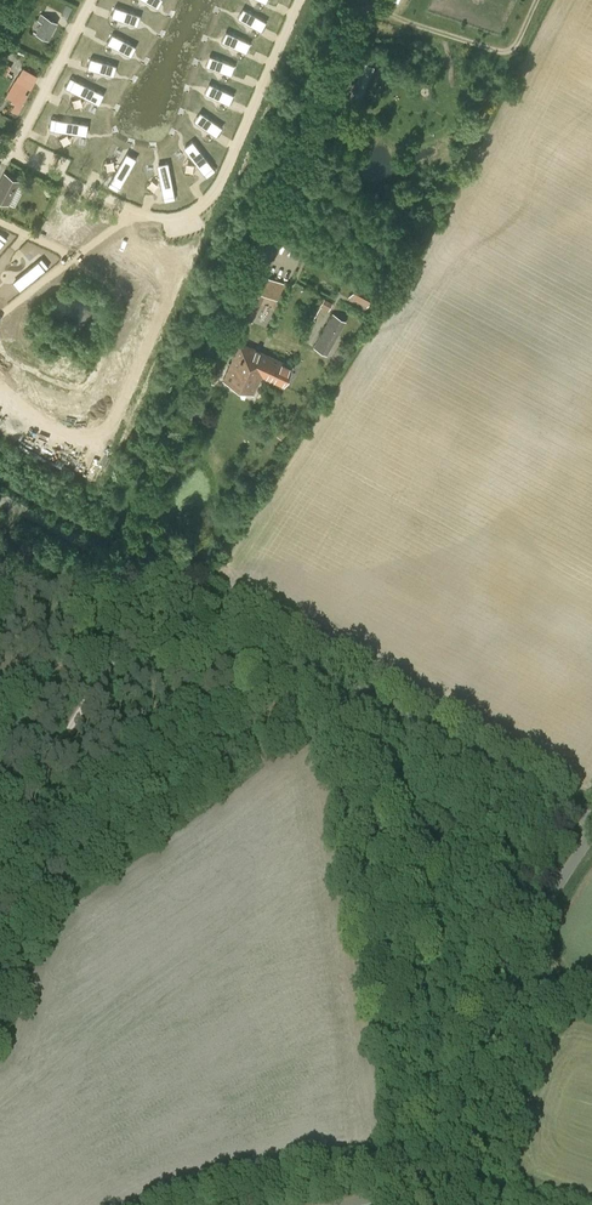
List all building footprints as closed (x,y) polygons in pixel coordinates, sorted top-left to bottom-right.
[(67,17),(72,7),(66,3),(60,14),(67,17)] [(137,25),(141,15),(113,5),(110,15),(137,25)] [(266,21),(241,7),(235,16),(261,30),(266,21)] [(49,8),(45,16),(35,34),(48,41),(58,23),(55,21),(59,13),(49,8)] [(250,42),(224,30),(219,40),(246,52),(250,42)] [(131,55),(136,46),(110,32),(105,41),(131,55)] [(234,64),(207,54),(203,64),(231,74),(234,64)] [(114,75),(117,65),(89,57),(86,67),(114,75)] [(7,76),(12,67),(0,60),(0,72),(7,76)] [(348,99),(358,104),(374,66),(364,62),(348,99)] [(13,100),(23,106),(28,95),(25,94),(28,88),(30,89),(33,84),(21,77),(18,82),(15,80),(12,86),(18,90),(13,100)] [(99,102),(103,93),(76,80),(70,77),(65,86),(71,89),(86,97),(87,96),(99,102)] [(233,94),(207,82),(202,91),(229,103),(233,94)] [(221,127),(198,110),(192,119),(216,135),(221,127)] [(86,132),(87,123),(55,118),(51,117),(49,128),(50,128),(73,132),(73,130),(86,132)] [(191,140),(184,146),(192,156),(190,157),(205,176),(214,169),(191,140)] [(135,157),(127,153),(120,164),(119,163),(107,184),(116,189),(135,157)] [(173,198),(166,161),(157,163),(160,176),(158,176),(163,200),(173,198)] [(7,203),(19,180),(5,174),(0,183),(0,199),(7,203)] [(42,257),(38,260),(45,269),(49,266),(42,257)] [(19,290),(45,269),(38,260),(22,273),(23,274),(14,282),(19,288),(19,289),(19,290)] [(284,284),(256,272),(237,315),(252,322),(264,295),(277,300),(284,284)] [(376,290),(357,280),(349,296),(367,306),(376,290)] [(332,303),(324,298),(320,306),(328,310),(332,303)] [(333,313),(314,347),(327,355),(346,320),(333,313)] [(292,366),(240,342),(223,379),(253,392),(261,375),(283,386),(292,366)] [(105,631),(110,635),(115,628),(109,625),(105,631)]
